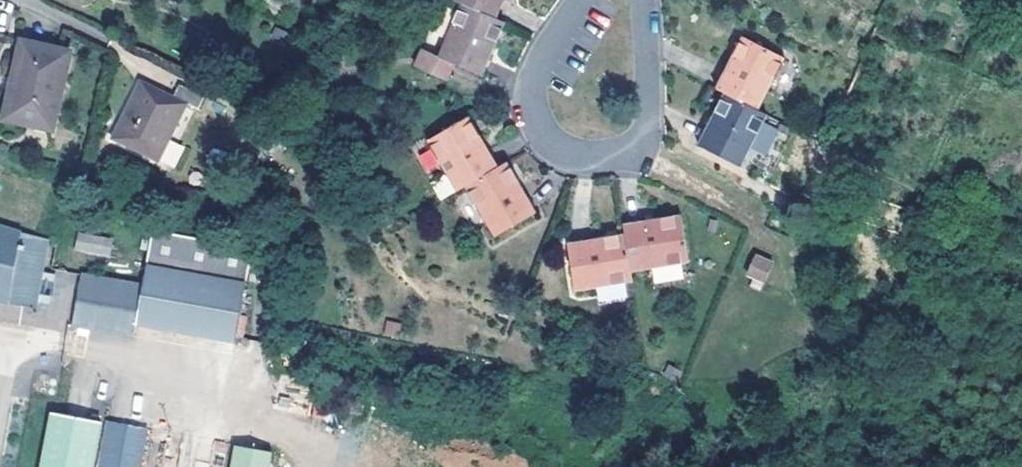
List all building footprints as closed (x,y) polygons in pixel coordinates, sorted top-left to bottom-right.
[(498,18),(506,0),(455,0),(462,3),(498,18)] [(484,76),(507,22),(498,18),(462,3),(440,57),(484,76)] [(744,36),(717,87),(725,92),(760,110),(786,57),(744,36)] [(14,72),(4,120),(42,129),(61,49),(14,37),(7,70),(14,72)] [(0,103),(0,119),(4,120),(14,72),(7,70),(0,103)] [(187,102),(199,108),(206,96),(180,84),(174,96),(144,81),(116,137),(160,159),(187,102)] [(741,166),(769,114),(760,110),(725,92),(699,143),(741,166)] [(428,140),(458,191),(467,186),(499,167),(470,116),(428,140)] [(537,212),(508,161),(499,167),(467,186),(496,235),(537,212)] [(682,215),(624,223),(626,234),(632,271),(689,263),(682,215)] [(29,304),(42,234),(0,223),(0,298),(29,304)] [(109,258),(113,239),(78,232),(74,250),(109,258)] [(632,271),(626,234),(568,242),(576,291),(633,282),(632,271)] [(153,236),(148,265),(247,283),(252,254),(153,236)] [(773,264),(754,256),(747,274),(765,282),(773,264)] [(138,325),(236,342),(247,283),(148,265),(145,285),(84,274),(74,325),(136,336),(138,325)] [(42,306),(34,306),(31,317),(38,319),(40,317),(42,306)] [(54,412),(43,466),(95,466),(103,421),(54,412)] [(111,420),(102,466),(142,466),(150,427),(111,420)] [(233,449),(230,466),(270,466),(272,455),(233,449)]
